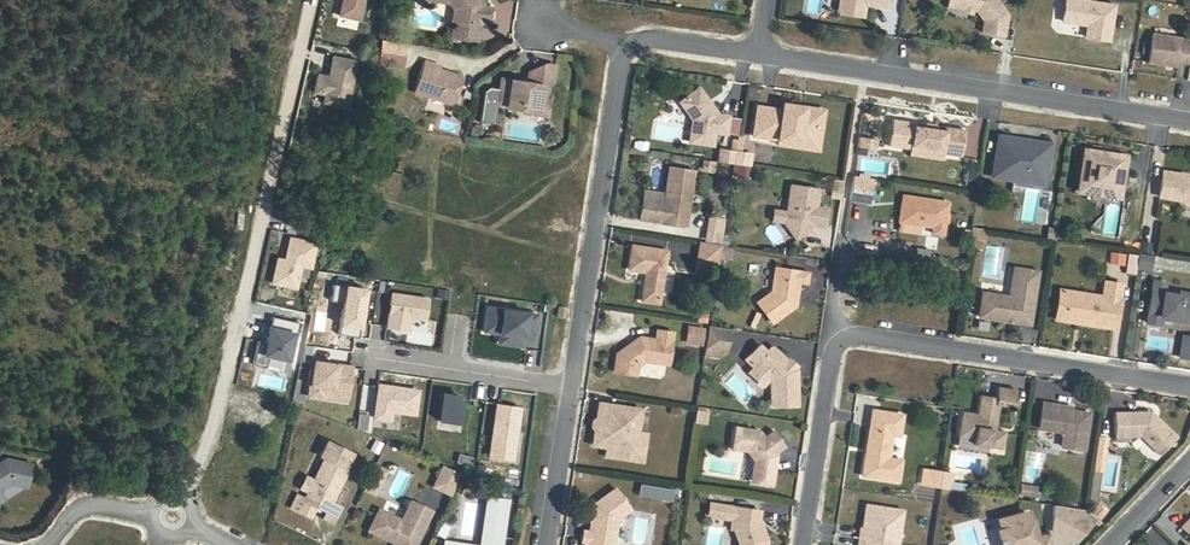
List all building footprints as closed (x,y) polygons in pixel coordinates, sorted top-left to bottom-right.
[(339,15),(360,20),(364,0),(342,0),(339,15)] [(419,0),(452,5),(456,11),(454,23),(455,23),(459,23),(463,22),(465,22),(467,8),(462,0),(420,0),(419,0)] [(467,8),(465,22),(463,22),(459,23),(455,23),(454,23),(453,38),(481,41),(484,24),(492,25),(495,7),(486,6),(487,4),(484,0),(462,0),(467,8)] [(840,4),(843,8),(856,11),(858,2),(861,0),(840,0),(840,4)] [(866,0),(861,0),(858,2),(856,11),(864,12),(866,0)] [(985,29),(1006,33),(1010,11),(1005,4),(1002,0),(960,0),(959,4),(979,8),(987,18),(985,29)] [(1062,19),(1079,23),(1083,20),(1087,21),(1087,24),(1085,36),(1107,40),(1114,5),(1086,0),(1065,0),(1062,19)] [(1148,59),(1159,61),(1160,58),(1178,61),(1178,58),(1188,60),(1189,45),(1189,38),(1152,31),(1148,59)] [(383,41),(379,63),(402,67),(405,44),(383,41)] [(357,60),(333,56),(329,76),(319,73),(315,92),(325,94),(324,102),(348,107),(357,60)] [(451,75),(441,72),(442,66),(426,61),(417,92),(457,103),(465,77),(452,73),(451,75)] [(530,76),(529,84),(529,87),(522,86),(519,86),(503,84),(501,108),(510,109),(510,112),(521,113),(523,117),(534,118),(538,115),(539,109),(546,110),(549,108),(554,69),(538,67),(530,76)] [(695,120),(691,142),(715,145),(717,130),(728,132),(730,114),(719,112),(719,111),(699,87),(681,102),(695,120)] [(807,106),(786,103),(786,109),(807,112),(807,106)] [(823,108),(807,106),(807,112),(786,109),(761,106),(757,135),(782,139),(803,141),(805,133),(820,135),(823,108)] [(538,115),(534,118),(538,118),(548,119),(549,108),(546,110),(539,109),(538,115)] [(803,141),(782,139),(781,143),(823,149),(828,108),(823,108),(820,135),(805,133),(803,141)] [(915,124),(893,121),(889,148),(912,151),(912,148),(944,152),(943,155),(963,158),(966,131),(947,128),(947,132),(935,130),(925,129),(915,128),(915,124)] [(875,148),(877,138),(858,135),(856,145),(875,148)] [(998,139),(996,154),(1013,157),(1015,142),(1025,144),(1025,146),(1030,147),(1031,140),(1016,138),(999,135),(998,139)] [(1013,157),(996,154),(992,178),(1035,184),(1037,174),(1046,175),(1051,147),(1041,145),(1042,142),(1031,140),(1030,147),(1025,146),(1025,144),(1015,142),(1013,157)] [(911,157),(942,161),(943,155),(944,152),(912,148),(911,157)] [(1079,191),(1094,193),(1095,188),(1114,191),(1116,180),(1122,181),(1126,157),(1085,150),(1079,191)] [(738,154),(724,151),(722,163),(736,166),(738,154)] [(701,158),(699,171),(713,174),(715,161),(701,158)] [(645,206),(643,222),(663,225),(688,228),(697,172),(672,168),(668,196),(667,202),(653,200),(645,206)] [(1161,197),(1183,200),(1186,204),(1189,205),(1189,183),(1186,182),(1186,179),(1187,175),(1164,172),(1161,197)] [(1046,175),(1037,174),(1035,184),(1045,185),(1046,175)] [(853,201),(863,203),(864,194),(873,195),(876,180),(856,177),(853,201)] [(1094,193),(1119,197),(1122,181),(1116,180),(1114,191),(1095,188),(1094,193)] [(794,209),(792,210),(790,221),(803,238),(821,225),(821,224),(831,225),(834,207),(823,205),(826,188),(797,184),(794,209)] [(668,196),(647,192),(645,206),(653,200),(667,202),(668,196)] [(901,206),(898,223),(925,227),(924,233),(941,236),(942,225),(944,223),(946,217),(944,214),(946,203),(908,198),(907,204),(904,206),(901,206)] [(790,221),(792,210),(781,209),(779,219),(790,221)] [(728,221),(710,218),(706,244),(724,246),(728,221)] [(984,245),(987,230),(975,229),(972,243),(984,245)] [(703,243),(700,264),(721,267),(724,246),(706,244),(703,243)] [(648,271),(643,300),(660,303),(669,252),(635,245),(631,268),(648,271)] [(1125,266),(1125,252),(1109,252),(1108,266),(1125,266)] [(1153,270),(1156,256),(1142,254),(1140,268),(1153,270)] [(801,305),(804,281),(812,282),(814,272),(781,267),(778,291),(763,301),(778,322),(801,305)] [(1032,323),(1040,270),(1020,267),(1015,271),(1012,295),(989,292),(985,296),(982,316),(1005,319),(1009,317),(1016,317),(1018,321),(1032,323)] [(1118,329),(1125,285),(1108,282),(1106,297),(1068,291),(1064,314),(1085,317),(1084,324),(1118,329)] [(1167,290),(1168,283),(1157,282),(1155,292),(1158,292),(1157,300),(1154,299),(1150,324),(1162,325),(1163,317),(1181,320),(1181,321),(1189,323),(1189,294),(1167,290)] [(1058,320),(1084,324),(1085,317),(1064,314),(1068,291),(1063,291),(1058,320)] [(711,315),(702,314),(700,322),(709,324),(711,315)] [(686,323),(682,342),(701,346),(705,327),(686,323)] [(639,337),(617,354),(614,373),(637,376),(638,368),(645,362),(658,364),(660,355),(670,357),(673,333),(656,330),(655,340),(639,337)] [(708,356),(719,358),(721,352),(727,352),(729,333),(711,330),(708,356)] [(719,358),(729,353),(732,333),(729,333),(727,352),(721,352),(719,358)] [(762,346),(749,360),(756,366),(757,364),(759,366),(773,379),(775,381),(775,404),(777,405),(800,405),(799,370),(798,369),(794,368),(790,365),(789,361),(776,348),(773,348),(769,352),(762,346)] [(670,357),(660,355),(658,364),(669,366),(670,357)] [(800,366),(792,358),(789,361),(790,365),(794,368),(798,369),(800,366)] [(759,366),(752,373),(767,386),(773,379),(759,366)] [(735,374),(725,382),(739,399),(749,391),(735,374)] [(991,429),(994,404),(998,405),(1012,407),(1015,389),(996,386),(995,397),(979,395),(976,414),(961,412),(957,437),(974,439),(973,445),(1003,449),(1005,431),(995,430),(991,429)] [(600,404),(598,418),(600,421),(599,429),(596,431),(594,445),(607,447),(629,450),(635,445),(638,434),(641,410),(600,404)] [(1062,407),(1042,404),(1038,429),(1058,432),(1062,438),(1061,447),(1083,450),(1089,414),(1070,411),(1067,414),(1064,413),(1061,410),(1062,407)] [(707,412),(696,410),(694,423),(704,425),(707,412)] [(1151,411),(1114,411),(1114,429),(1129,428),(1129,436),(1140,435),(1160,454),(1177,436),(1157,417),(1155,419),(1152,417),(1152,412),(1151,411)] [(891,436),(899,437),(902,416),(872,412),(862,478),(898,483),(901,462),(888,460),(891,436)] [(759,432),(734,428),(731,450),(747,453),(752,459),(759,469),(757,485),(773,487),(777,456),(776,454),(785,448),(774,432),(764,439),(759,432)] [(1114,429),(1115,437),(1129,436),(1129,428),(1114,429)] [(638,434),(635,445),(629,450),(607,447),(606,456),(645,462),(649,435),(638,434)] [(378,453),(381,441),(374,439),(370,451),(378,453)] [(352,461),(327,448),(320,462),(324,465),(313,486),(307,498),(304,505),(296,501),(290,514),(309,523),(314,513),(325,518),(321,525),(332,530),(340,514),(331,509),(348,476),(345,474),(352,461)] [(759,469),(752,459),(748,484),(757,485),(759,469)] [(3,512),(7,495),(16,489),(32,493),(37,469),(12,463),(6,467),(7,470),(4,472),(0,471),(0,511),(3,512)] [(386,473),(376,468),(373,473),(384,479),(386,473)] [(443,469),(433,488),(450,496),(459,477),(443,469)] [(942,472),(931,471),(929,487),(939,489),(942,472)] [(949,490),(952,474),(942,472),(939,489),(949,490)] [(364,491),(375,496),(384,479),(373,473),(364,491)] [(299,495),(307,498),(313,486),(305,483),(299,495)] [(638,484),(637,495),(671,498),(672,487),(638,484)] [(1042,487),(1023,485),(1022,497),(1042,498),(1042,487)] [(581,543),(590,544),(602,544),(603,540),(609,536),(616,537),(619,522),(633,511),(617,491),(614,491),(593,506),(590,533),(583,532),(581,543)] [(698,494),(687,492),(686,502),(697,503),(698,494)] [(484,499),(477,544),(500,544),(507,503),(484,499)] [(1099,518),(1107,511),(1098,502),(1090,509),(1099,518)] [(412,505),(402,525),(380,513),(369,533),(387,542),(391,542),(397,544),(416,544),(431,515),(412,505)] [(710,505),(709,517),(733,521),(731,530),(731,531),(734,531),(740,531),(745,543),(744,544),(767,544),(767,541),(762,527),(759,528),(758,525),(759,522),(760,512),(734,509),(710,505)] [(1055,527),(1080,540),(1098,520),(1088,511),(1056,506),(1055,527)] [(893,536),(900,533),(903,512),(867,507),(863,530),(861,530),(859,539),(892,544),(893,536)] [(1046,539),(1035,542),(1028,514),(1006,520),(1009,529),(1003,530),(1007,544),(1048,544),(1046,539)] [(734,531),(739,544),(744,544),(745,543),(740,531),(734,531)] [(900,533),(893,536),(892,544),(896,544),(898,544),(900,533)] [(616,537),(609,536),(603,540),(602,544),(615,544),(616,537)]
